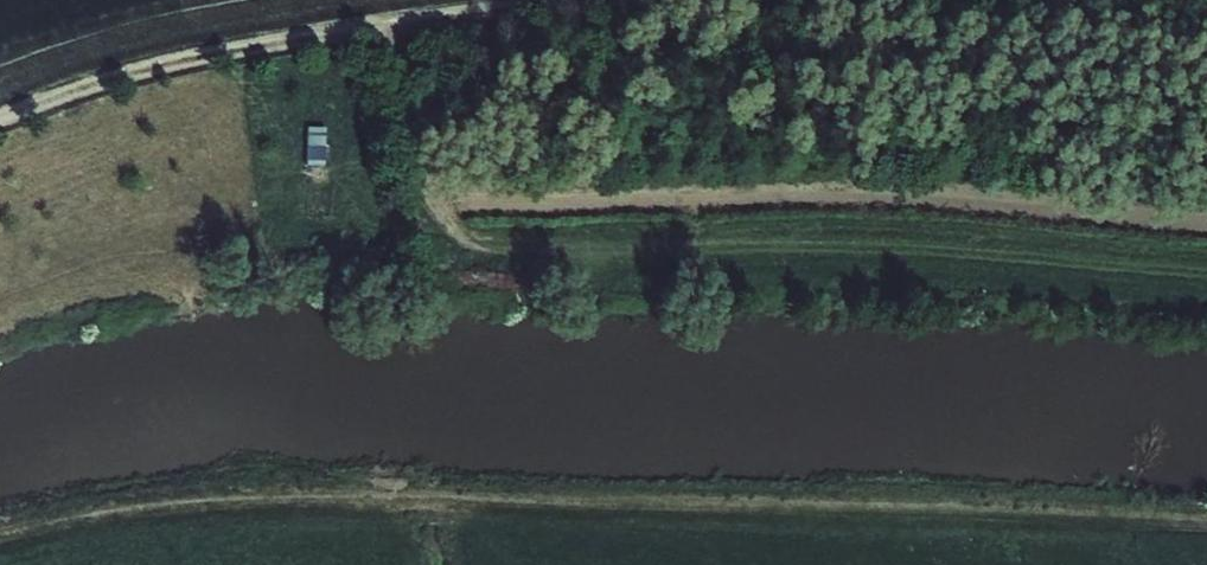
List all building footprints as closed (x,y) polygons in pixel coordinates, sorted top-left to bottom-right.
[(324,167),(325,127),(306,127),(304,166),(324,167)]
